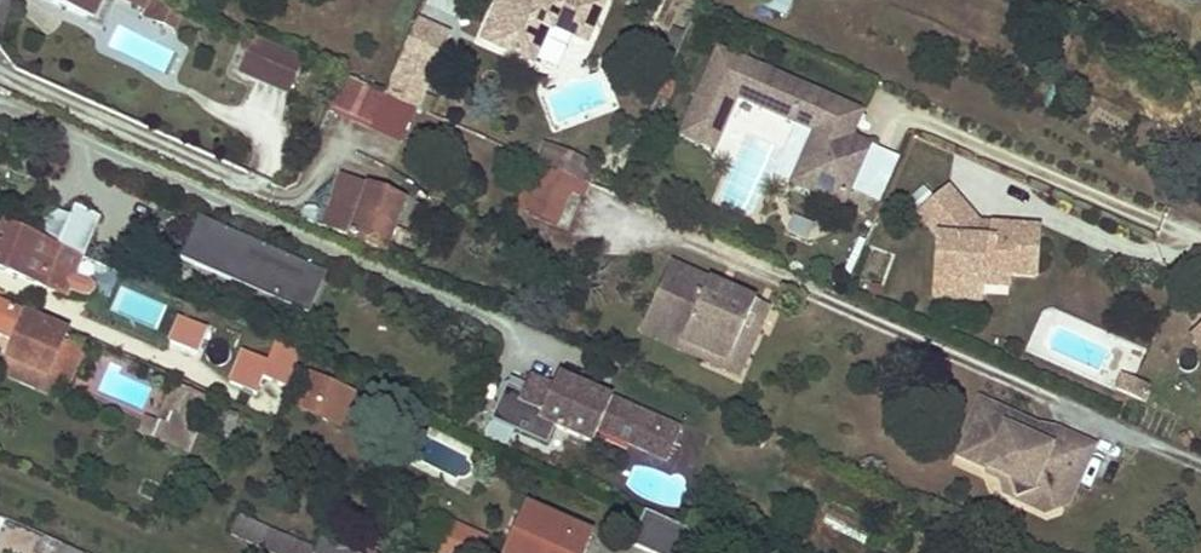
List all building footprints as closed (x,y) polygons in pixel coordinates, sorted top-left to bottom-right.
[(94,20),(103,0),(47,0),(94,20)] [(105,26),(117,0),(103,0),(94,20),(105,26)] [(144,17),(174,30),(183,8),(166,0),(152,0),(144,17)] [(605,0),(550,0),(549,1),(545,12),(534,7),(517,0),(499,0),(481,40),(534,63),(548,30),(552,31),(554,27),(587,42),(605,0)] [(548,0),(537,0),(534,7),(545,12),(549,1),(548,0)] [(791,0),(774,0),(772,9),(788,13),(791,0)] [(399,61),(433,75),(450,36),(416,21),(399,61)] [(290,92),(305,59),(255,37),(245,61),(257,66),(253,75),(290,92)] [(862,113),(718,49),(680,135),(714,150),(736,98),(813,132),(791,184),(843,206),(869,145),(851,137),(862,113)] [(257,66),(245,61),(241,70),(253,75),(257,66)] [(415,107),(345,76),(329,111),(399,142),(415,107)] [(576,180),(548,167),(543,178),(571,191),(576,180)] [(403,200),(341,174),(323,225),(385,250),(403,200)] [(529,211),(556,224),(571,191),(543,178),(529,211)] [(582,196),(587,184),(576,180),(571,191),(582,196)] [(1035,277),(1038,229),(992,225),(992,238),(977,237),(979,225),(948,189),(918,215),(938,238),(935,282),(981,285),(1008,287),(1008,275),(1035,277)] [(293,302),(309,266),(261,245),(257,255),(243,248),(247,239),(198,217),(180,259),(229,281),(232,276),(271,293),(270,296),(280,300),(281,297),(293,302)] [(42,287),(58,246),(5,224),(0,234),(0,271),(42,287)] [(992,238),(992,225),(979,225),(977,237),(992,238)] [(261,245),(247,239),(243,248),(257,255),(261,245)] [(42,287),(67,296),(69,290),(82,295),(88,295),(93,291),(93,284),(88,281),(75,275),(83,257),(58,246),(42,287)] [(756,300),(671,262),(644,323),(729,361),(756,300)] [(309,315),(327,274),(309,266),(293,302),(291,307),(309,315)] [(934,297),(980,300),(981,285),(935,282),(934,297)] [(644,323),(640,332),(739,375),(769,307),(756,300),(729,361),(644,323)] [(65,335),(0,305),(0,335),(14,341),(6,359),(46,377),(65,335)] [(178,313),(166,341),(198,355),(210,327),(178,313)] [(1193,336),(1200,346),(1200,329),(1193,336)] [(268,341),(255,375),(286,387),(299,353),(268,341)] [(56,381),(46,377),(6,359),(0,373),(0,375),(49,397),(56,381)] [(297,408),(340,428),(357,391),(314,371),(297,408)] [(1115,389),(1128,394),(1134,380),(1121,374),(1115,389)] [(553,387),(530,376),(515,409),(592,444),(597,431),(666,461),(680,430),(558,376),(553,387)] [(1147,385),(1134,380),(1128,394),(1141,400),(1147,385)] [(187,393),(175,388),(159,423),(165,426),(170,414),(188,422),(191,413),(180,408),(187,393)] [(203,419),(210,403),(187,393),(180,408),(191,413),(203,419)] [(1048,447),(1032,440),(1038,428),(979,401),(955,454),(986,468),(985,472),(1009,484),(1015,499),(1036,491),(1065,504),(1092,447),(1056,430),(1048,447)] [(238,416),(223,409),(214,428),(229,435),(238,416)] [(152,440),(186,455),(200,427),(188,422),(170,414),(165,426),(159,423),(152,440)] [(148,418),(140,434),(152,440),(159,423),(148,418)] [(1056,430),(1038,428),(1032,440),(1048,447),(1056,430)] [(1036,491),(1015,499),(1046,513),(1065,504),(1036,491)] [(529,508),(509,552),(583,552),(591,536),(529,508)] [(634,547),(656,552),(681,552),(689,525),(643,513),(634,547)] [(230,535),(272,552),(314,552),(315,550),(238,517),(230,535)] [(486,540),(453,524),(439,552),(480,552),(486,540)] [(319,541),(315,550),(314,552),(346,552),(319,541)] [(50,552),(80,552),(81,548),(51,544),(50,552)]
